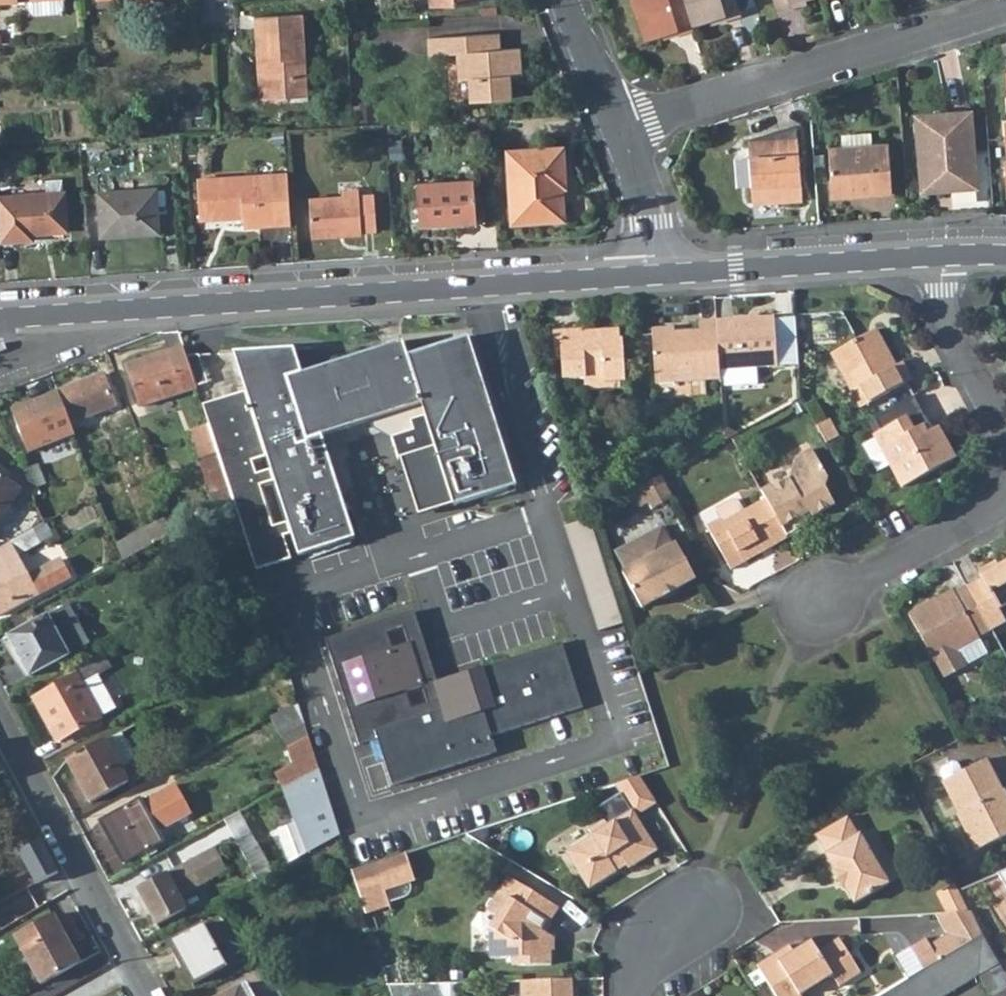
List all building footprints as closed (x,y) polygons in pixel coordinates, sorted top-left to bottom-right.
[(29,14),(64,11),(63,0),(28,0),(29,14)] [(97,9),(117,7),(117,0),(96,0),(97,9)] [(643,40),(661,34),(676,30),(678,35),(692,30),(691,26),(683,0),(632,0),(643,40)] [(691,26),(710,20),(724,16),(726,20),(742,16),(737,0),(683,0),(691,26)] [(777,13),(793,8),(791,2),(799,0),(773,0),(777,13)] [(254,17),(257,63),(265,62),(267,99),(307,96),(302,14),(254,17)] [(710,20),(711,25),(726,20),(724,16),(710,20)] [(661,34),(663,39),(678,35),(676,30),(661,34)] [(427,37),(427,55),(456,53),(457,78),(467,77),(468,101),(513,98),(511,74),(523,73),(520,47),(501,49),(500,33),(427,37)] [(257,63),(260,99),(267,99),(265,62),(257,63)] [(93,80),(94,98),(105,98),(104,80),(93,80)] [(971,112),(916,115),(921,190),(951,187),(951,189),(977,187),(971,112)] [(769,133),(747,140),(752,204),(802,200),(796,125),(777,131),(777,134),(769,136),(769,133)] [(705,130),(709,140),(720,136),(716,126),(705,130)] [(841,134),(842,147),(872,145),(871,132),(841,134)] [(842,147),(828,148),(832,196),(861,194),(861,196),(892,194),(888,143),(872,145),(842,147)] [(507,150),(511,224),(564,220),(562,188),(565,187),(563,146),(507,150)] [(814,155),(814,167),(825,166),(824,154),(814,155)] [(198,179),(200,219),(242,217),(243,226),(275,225),(290,224),(287,175),(272,175),(198,179)] [(44,180),(45,193),(63,192),(62,179),(44,180)] [(417,183),(419,225),(476,222),(474,179),(417,183)] [(343,189),(344,197),(359,196),(358,188),(343,189)] [(157,232),(155,190),(99,193),(101,235),(157,232)] [(0,242),(33,240),(33,234),(67,232),(65,192),(63,192),(45,193),(0,196),(0,241),(0,242)] [(309,199),(311,237),(362,233),(361,231),(377,230),(374,195),(359,196),(344,197),(309,199)] [(774,317),(716,321),(719,371),(723,371),(756,368),(778,367),(774,319),(774,317)] [(774,319),(778,367),(799,365),(796,317),(774,319)] [(655,384),(720,380),(719,371),(716,321),(698,322),(699,331),(685,332),(686,338),(675,339),(674,333),(674,328),(652,330),(655,384)] [(582,330),(553,332),(555,360),(561,360),(562,380),(584,379),(584,385),(620,383),(625,382),(622,339),(620,339),(619,330),(582,332),(582,330)] [(831,353),(860,408),(912,380),(903,362),(897,366),(890,353),(886,355),(873,331),(831,353)] [(294,350),(234,353),(246,392),(203,406),(257,571),(291,560),(283,537),(291,535),(297,556),(354,540),(323,436),(421,404),(425,416),(409,423),(412,432),(392,440),(399,459),(435,447),(453,507),(516,487),(470,338),(407,357),(403,342),(396,345),(300,373),(294,350)] [(0,343),(0,353),(8,350),(6,345),(4,341),(0,343)] [(138,408),(197,390),(196,388),(186,356),(184,347),(125,366),(138,408)] [(208,383),(199,355),(186,356),(196,388),(208,383)] [(756,368),(723,371),(725,387),(757,385),(756,368)] [(103,375),(58,392),(71,426),(103,413),(108,429),(122,424),(103,375)] [(74,434),(71,426),(58,392),(11,410),(27,453),(74,434)] [(912,397),(873,419),(880,432),(873,435),(902,488),(955,459),(937,427),(931,431),(925,434),(922,427),(927,424),(912,397)] [(828,421),(817,428),(826,444),(838,438),(828,421)] [(931,431),(927,424),(922,427),(925,434),(931,431)] [(205,474),(211,495),(229,488),(217,454),(209,427),(191,432),(200,460),(204,458),(209,473),(205,474)] [(761,492),(765,500),(786,538),(808,526),(802,515),(809,512),(811,517),(834,505),(826,489),(828,479),(812,449),(795,458),(789,479),(773,488),(772,485),(761,492)] [(200,460),(205,474),(209,473),(204,458),(200,460)] [(46,485),(38,465),(24,470),(32,490),(46,485)] [(21,490),(0,475),(0,520),(21,490)] [(647,484),(639,488),(648,504),(651,510),(656,508),(654,504),(667,497),(669,501),(673,498),(661,476),(647,484)] [(32,490),(36,501),(50,495),(46,485),(32,490)] [(211,495),(216,506),(232,500),(229,488),(211,495)] [(639,488),(632,493),(640,508),(648,504),(639,488)] [(654,504),(656,508),(669,501),(667,497),(654,504)] [(706,526),(730,570),(786,538),(765,500),(744,512),(739,502),(732,500),(716,510),(721,519),(706,526)] [(217,510),(221,519),(236,511),(232,502),(217,510)] [(41,510),(43,517),(57,511),(53,505),(41,510)] [(601,630),(625,623),(591,517),(567,525),(601,630)] [(173,535),(165,518),(116,544),(124,561),(173,535)] [(34,529),(41,543),(52,538),(45,523),(44,524),(34,529)] [(696,579),(677,544),(673,546),(663,527),(616,552),(626,572),(623,573),(642,609),(696,579)] [(2,615),(72,577),(62,559),(29,576),(18,556),(42,544),(41,543),(34,529),(0,548),(0,611),(2,615)] [(979,576),(981,579),(967,586),(991,630),(991,631),(1005,622),(999,610),(1005,606),(1005,561),(979,576)] [(953,590),(908,615),(935,663),(936,662),(945,678),(965,667),(957,651),(979,639),(979,637),(991,630),(967,586),(966,586),(954,593),(953,590)] [(68,605),(7,638),(29,677),(89,644),(68,605)] [(33,609),(6,624),(10,632),(37,617),(33,609)] [(392,787),(496,754),(493,737),(583,707),(564,644),(436,682),(417,612),(327,640),(358,745),(377,740),(392,787)] [(247,652),(255,647),(251,639),(243,643),(247,652)] [(957,651),(965,667),(988,654),(979,639),(957,651)] [(77,675),(33,700),(56,742),(101,717),(83,685),(100,676),(114,668),(103,651),(73,667),(77,675)] [(83,685),(101,717),(117,708),(100,676),(83,685)] [(297,702),(270,717),(282,738),(305,725),(297,702)] [(995,720),(1002,733),(1005,730),(1005,714),(995,720)] [(282,738),(287,748),(308,736),(307,733),(305,725),(282,738)] [(121,734),(106,742),(105,740),(67,762),(91,805),(129,784),(120,767),(135,759),(121,734)] [(282,790),(319,770),(308,736),(287,748),(292,764),(274,774),(282,790)] [(987,759),(962,772),(943,781),(941,782),(955,807),(958,805),(961,812),(958,814),(957,815),(975,851),(1005,835),(1005,794),(1004,790),(1002,792),(987,759)] [(939,773),(943,781),(962,772),(958,763),(952,762),(941,768),(939,773)] [(282,790),(281,791),(295,825),(277,832),(291,865),(308,855),(341,837),(331,806),(319,770),(282,790)] [(628,869),(657,851),(635,817),(656,804),(639,778),(614,786),(619,795),(594,810),(602,825),(589,833),(592,838),(567,854),(588,888),(616,871),(614,867),(623,861),(628,869)] [(140,799),(100,821),(123,864),(147,852),(150,857),(158,853),(155,847),(164,842),(158,831),(191,813),(175,785),(142,803),(140,799)] [(238,814),(222,822),(232,839),(243,857),(258,849),(238,814)] [(859,835),(857,836),(846,818),(815,837),(827,855),(825,856),(835,872),(833,874),(843,890),(845,888),(855,904),(889,883),(859,835)] [(40,841),(18,853),(35,885),(57,873),(40,841)] [(214,848),(192,860),(205,884),(227,873),(214,848)] [(258,849),(243,857),(258,883),(273,874),(258,849)] [(401,856),(352,873),(366,913),(389,904),(389,902),(384,890),(407,882),(411,881),(401,856)] [(137,889),(156,926),(185,911),(178,898),(205,884),(192,860),(137,889)] [(614,867),(616,871),(626,865),(623,861),(614,867)] [(559,908),(508,877),(494,899),(490,900),(486,906),(486,912),(496,918),(489,929),(489,958),(511,958),(511,965),(552,965),(551,951),(555,951),(555,938),(542,931),(547,921),(550,923),(559,908)] [(384,890),(389,902),(404,897),(407,894),(408,888),(407,882),(384,890)] [(948,914),(971,913),(960,890),(957,886),(938,895),(948,914)] [(934,915),(946,936),(930,946),(926,939),(911,949),(924,971),(939,962),(983,936),(971,913),(948,914),(934,915)] [(57,934),(61,931),(53,916),(15,937),(41,985),(79,964),(71,949),(66,951),(57,934)] [(225,967),(201,925),(169,942),(193,985),(225,967)] [(57,934),(66,951),(71,949),(61,931),(57,934)] [(883,995),(945,995),(979,976),(989,995),(1005,995),(1005,977),(1005,976),(999,965),(983,936),(939,962),(924,971),(883,995)] [(774,955),(756,967),(775,995),(801,995),(832,977),(839,988),(861,975),(839,940),(818,953),(811,942),(794,953),(779,962),(774,955)] [(774,955),(779,962),(794,953),(789,946),(774,955)] [(520,982),(521,995),(573,995),(573,980),(520,982)] [(223,995),(254,995),(246,984),(223,995)] [(392,995),(415,995),(437,989),(436,984),(388,986),(392,995)]
